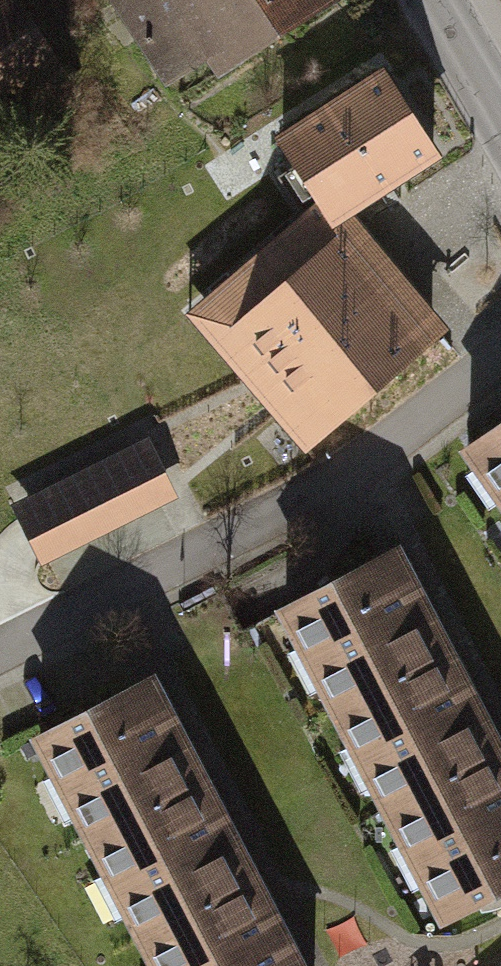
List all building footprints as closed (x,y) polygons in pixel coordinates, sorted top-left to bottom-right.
[(84,87),(26,0),(0,0),(0,142),(84,87)] [(181,92),(331,0),(125,0),(181,92)] [(431,148),(373,66),(185,202),(216,250),(184,277),(209,317),(171,352),(264,472),(442,315),(347,199),(431,148)] [(460,449),(500,510),(500,421),(460,449)] [(13,493),(44,556),(183,489),(153,426),(13,493)] [(278,632),(449,931),(500,902),(500,763),(390,569),(278,632)] [(33,760),(147,965),(316,965),(162,689),(33,760)]
